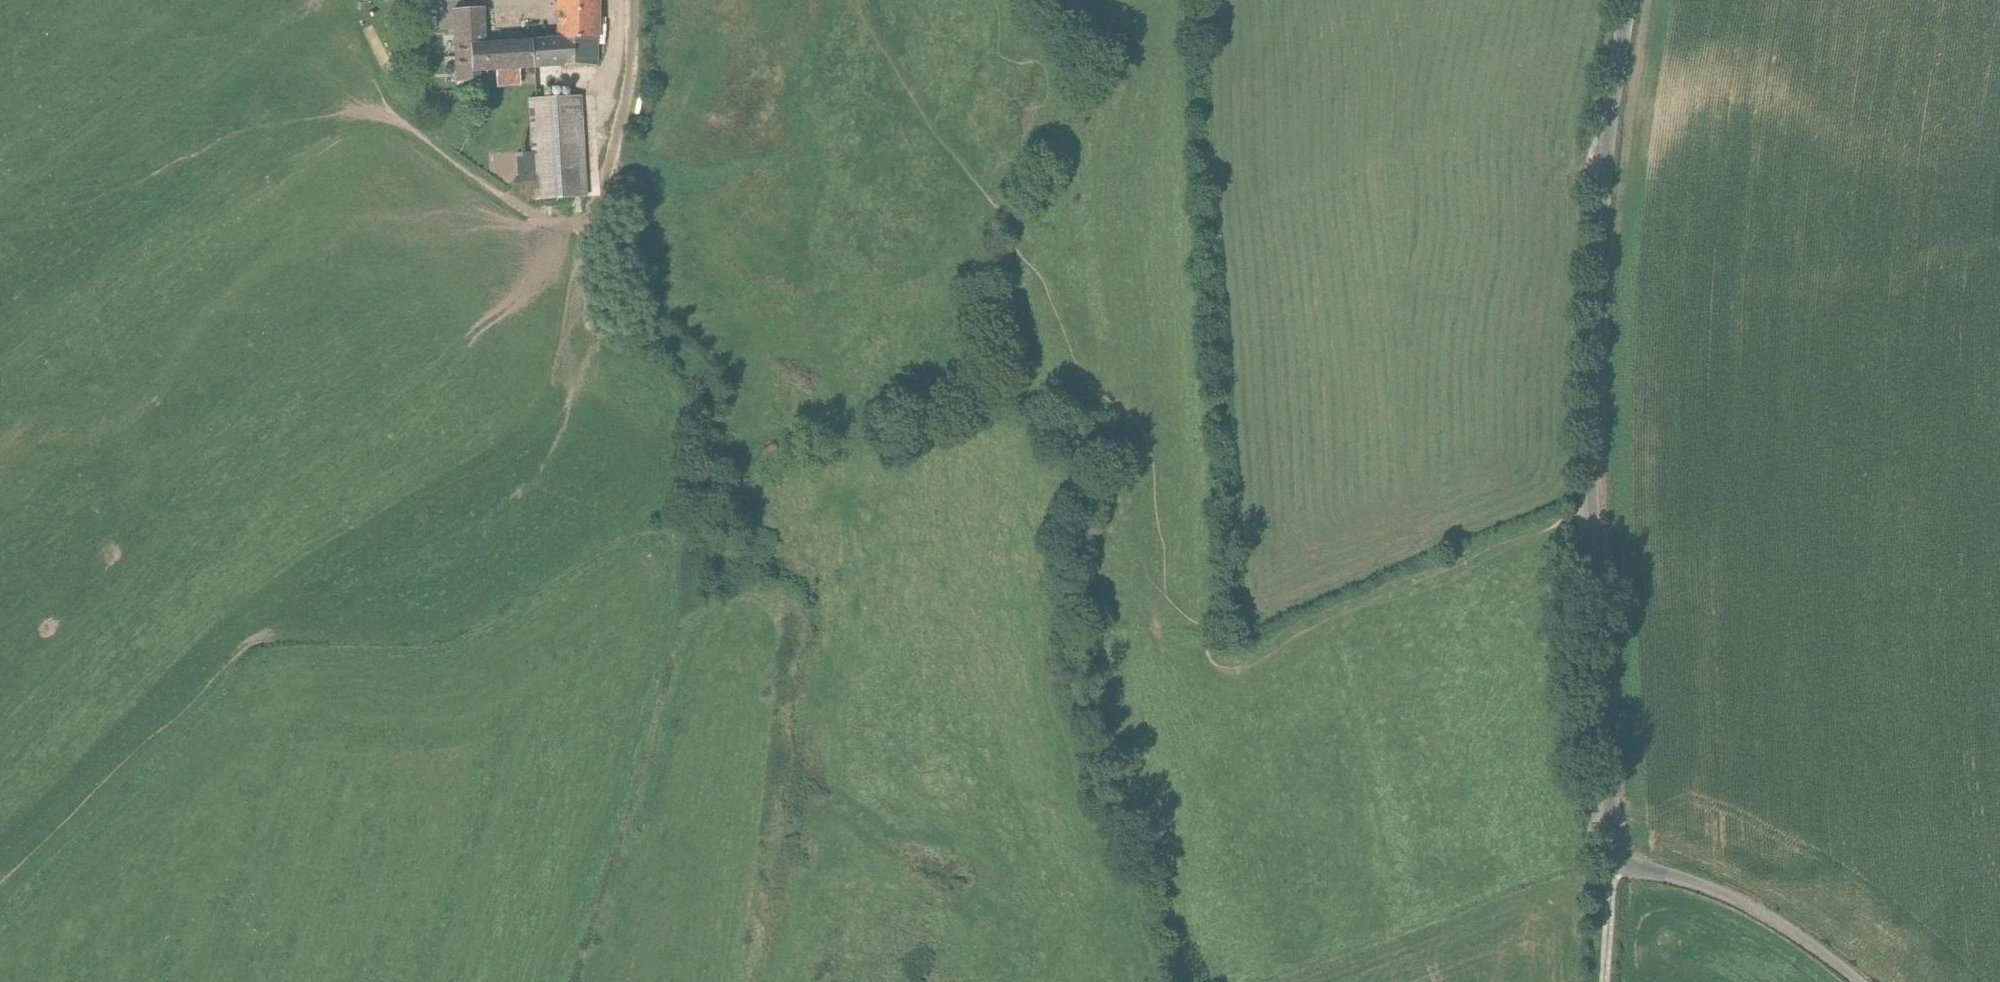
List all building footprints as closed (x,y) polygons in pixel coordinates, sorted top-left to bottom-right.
[(488,71),(566,67),(567,64),(594,65),(594,64),(598,64),(598,39),(600,39),(600,0),(557,0),(557,37),(487,42),(488,71)] [(455,44),(487,42),(485,8),(454,9),(455,44)] [(480,72),(488,71),(487,42),(455,44),(456,82),(481,81),(480,72)] [(582,115),(581,95),(528,98),(534,199),(588,196),(584,115),(582,115)]
